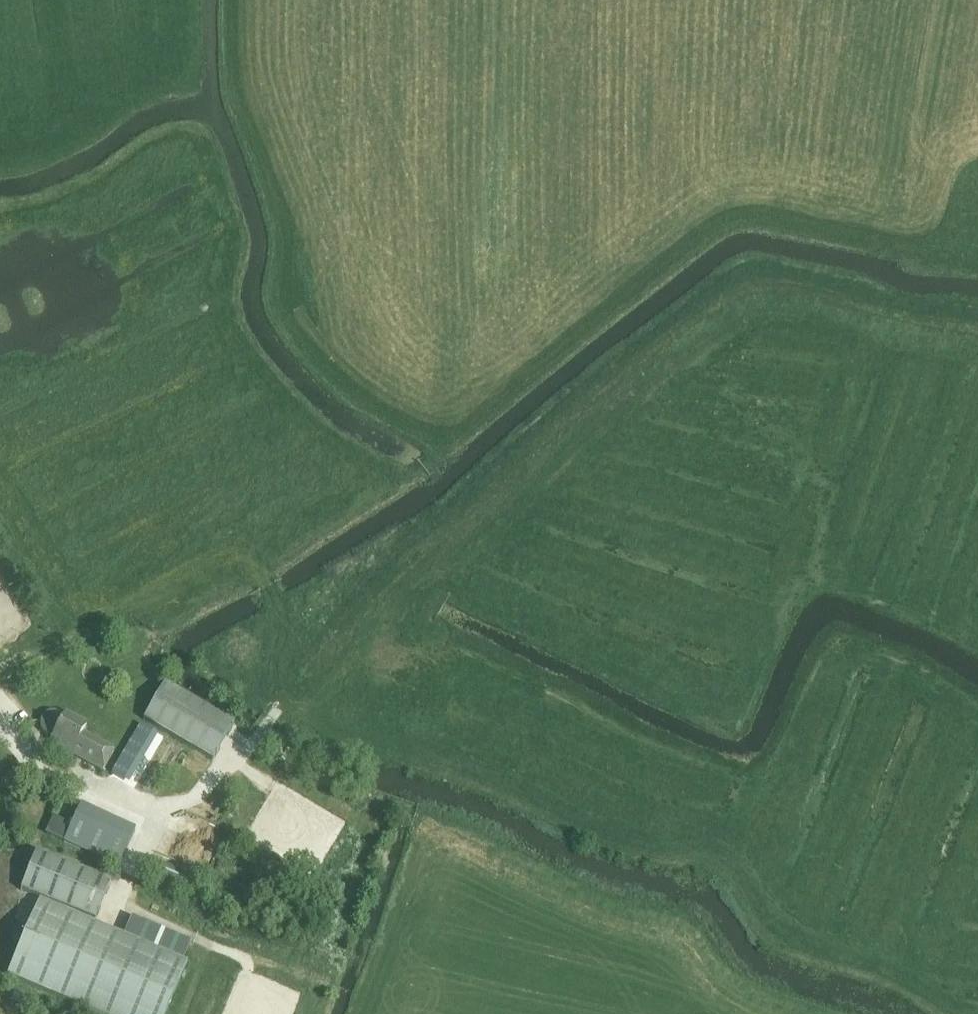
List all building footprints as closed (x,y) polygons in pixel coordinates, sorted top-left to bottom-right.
[(163,683),(142,719),(212,760),(233,724),(163,683)] [(47,735),(52,738),(50,742),(64,749),(64,750),(102,771),(114,750),(82,733),(87,725),(65,714),(63,717),(58,714),(53,713),(49,713),(45,716),(42,719),(40,724),(41,728),(43,732),(47,735)] [(124,781),(153,732),(140,724),(111,773),(124,781)] [(62,843),(117,868),(135,830),(80,805),(62,843)] [(36,852),(21,890),(95,920),(111,882),(36,852)] [(192,875),(147,856),(141,870),(186,890),(192,875)] [(7,975),(98,1013),(165,1013),(187,963),(183,962),(123,936),(39,901),(7,975)]
